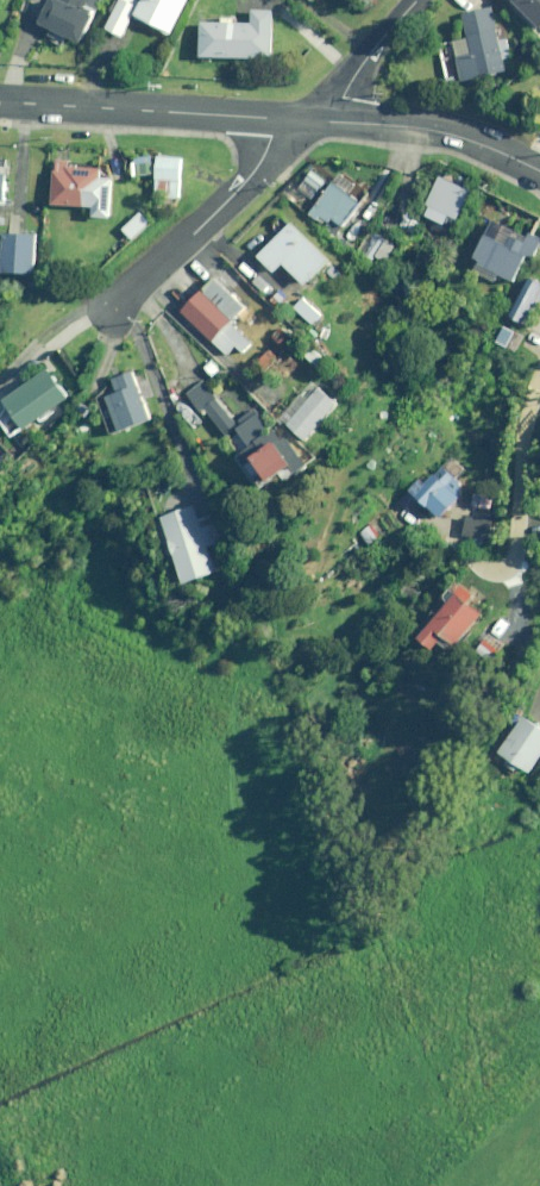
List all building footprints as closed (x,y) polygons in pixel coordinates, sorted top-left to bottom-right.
[(41,23),(53,29),(48,38),(63,45),(67,36),(82,43),(102,0),(52,0),(41,23)] [(144,1),(142,0),(122,0),(108,29),(125,37),(136,15),(174,33),(190,0),(145,0),(144,1)] [(539,24),(539,0),(517,0),(539,24)] [(499,35),(492,7),(464,14),(470,37),(455,41),(465,81),(508,70),(505,59),(513,57),(507,33),(499,35)] [(274,10),(254,10),(254,23),(203,22),(202,56),(273,58),(274,10)] [(152,175),(153,156),(136,155),(136,174),(152,175)] [(182,158),(158,157),(156,192),(180,193),(182,158)] [(116,168),(55,164),(53,204),(96,206),(96,216),(113,217),(116,168)] [(472,190),(441,175),(427,204),(458,219),(472,190)] [(361,205),(339,183),(309,213),(318,223),(322,219),(328,225),(333,219),(340,226),(361,205)] [(448,226),(426,216),(418,233),(440,243),(448,226)] [(528,235),(494,218),(480,247),(475,257),(481,260),(475,271),(497,282),(501,273),(515,280),(528,255),(534,258),(539,246),(539,237),(530,232),(528,235)] [(331,261),(293,223),(261,256),(277,272),(286,263),(308,284),(331,261)] [(396,244),(375,231),(362,254),(372,260),(375,256),(385,261),(396,244)] [(38,272),(37,232),(5,233),(6,273),(38,272)] [(268,292),(225,253),(196,285),(201,290),(182,311),(231,356),(237,348),(245,355),(257,343),(238,325),(268,292)] [(530,275),(509,314),(529,325),(539,306),(539,281),(530,275)] [(324,314),(305,295),(295,306),(314,324),(324,314)] [(7,400),(15,411),(4,419),(17,437),(30,427),(70,398),(48,369),(7,400)] [(152,419),(133,371),(115,378),(120,391),(100,399),(114,434),(152,419)] [(210,411),(229,434),(244,422),(208,377),(189,393),(207,415),(210,411)] [(341,403),(315,381),(285,418),(311,439),(341,403)] [(93,406),(79,402),(75,414),(89,419),(93,406)] [(276,429),(263,412),(240,429),(253,447),(240,458),(266,489),(285,474),(291,481),(312,464),(281,425),(276,429)] [(463,469),(448,456),(418,489),(432,503),(463,469)] [(471,503),(459,502),(457,528),(470,528),(471,503)] [(200,519),(195,505),(164,517),(190,584),(221,572),(211,546),(225,540),(215,513),(200,519)] [(384,517),(376,510),(365,522),(373,529),(384,517)] [(485,614),(458,593),(423,638),(438,649),(449,636),(460,645),(485,614)] [(538,635),(533,619),(522,622),(527,639),(538,635)] [(516,633),(499,627),(495,637),(512,643),(516,633)] [(527,719),(506,754),(513,759),(535,772),(539,763),(539,727),(527,719)]
